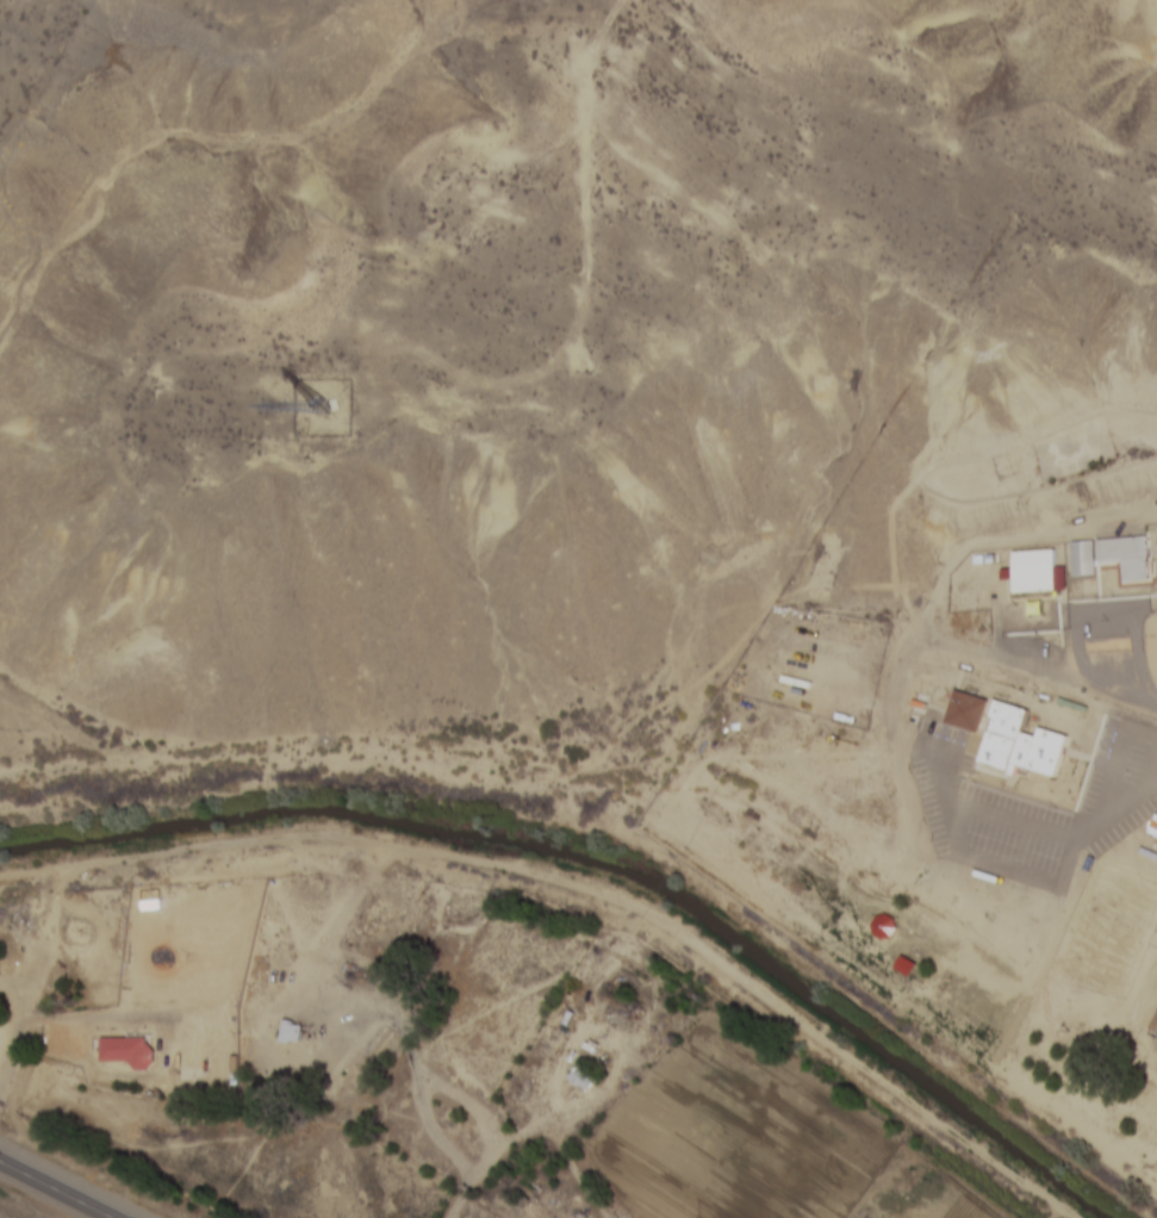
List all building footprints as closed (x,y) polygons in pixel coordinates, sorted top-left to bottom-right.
[(1093,562),(1118,561),(1119,581),(1146,580),(1144,537),(1069,539),(1070,576),(1093,575),(1093,562)] [(1009,549),(1009,592),(1056,592),(1056,549),(1009,549)] [(1067,734),(1036,727),(1034,735),(1022,732),(1027,708),(990,699),(952,691),(944,723),(983,732),(977,761),(1056,780),(1067,734)] [(105,1038),(105,1062),(136,1062),(136,1070),(157,1070),(157,1038),(105,1038)] [(587,1088),(587,1067),(574,1067),(574,1088),(587,1088)]
